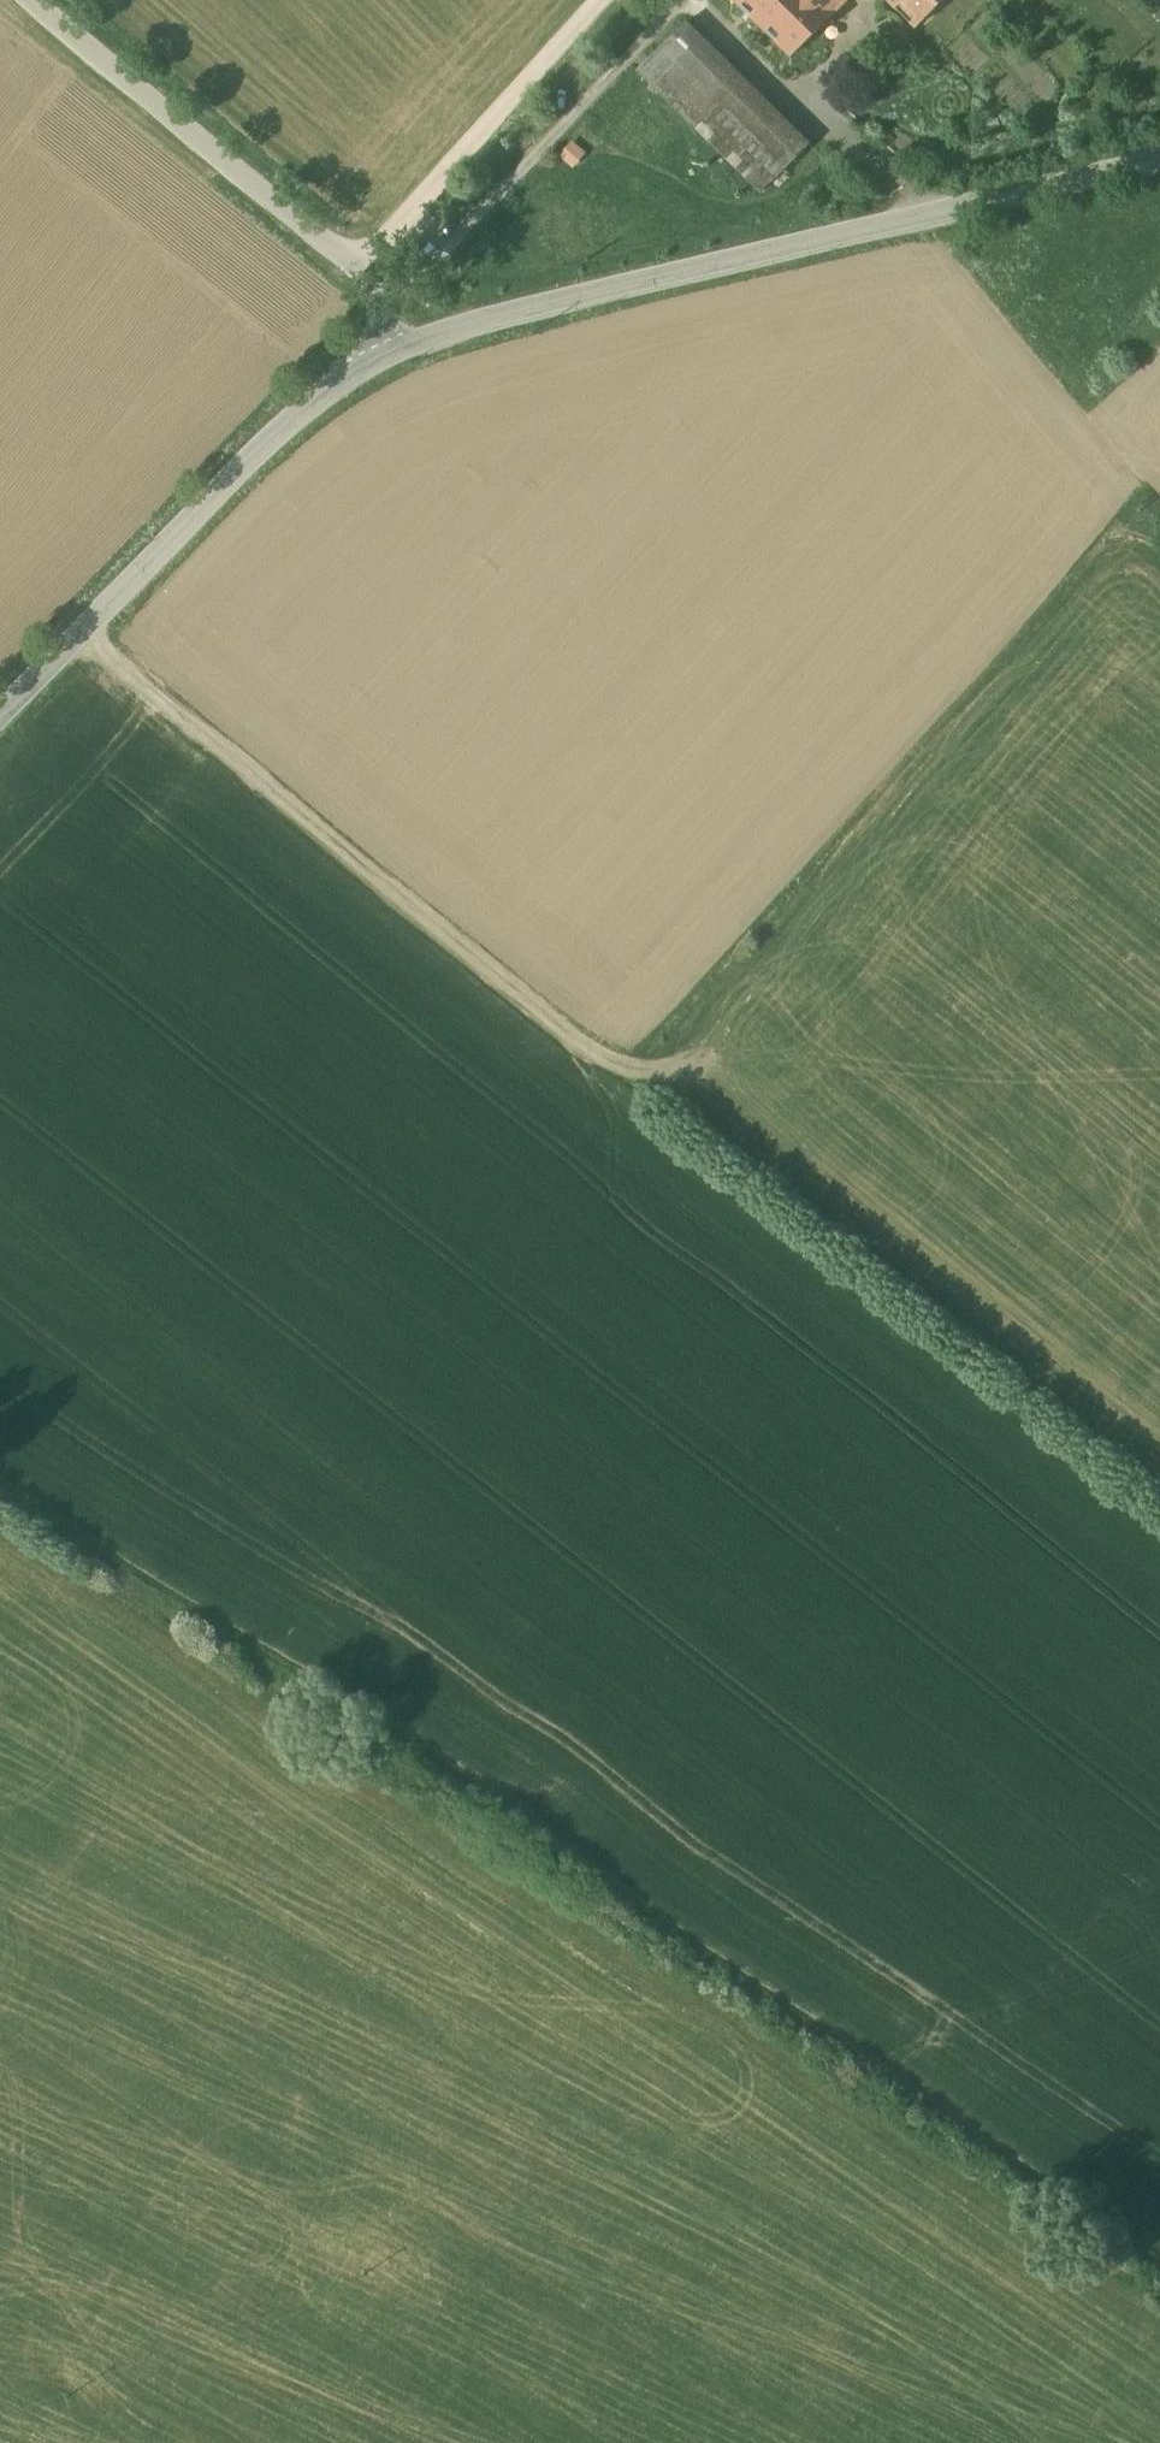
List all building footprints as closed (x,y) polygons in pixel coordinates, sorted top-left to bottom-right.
[(792,57),(849,0),(733,0),(792,57)] [(917,28),(944,0),(888,0),(917,28)] [(810,144),(687,22),(639,70),(762,192),(810,144)] [(559,153),(573,164),(585,149),(570,138),(559,153)]
